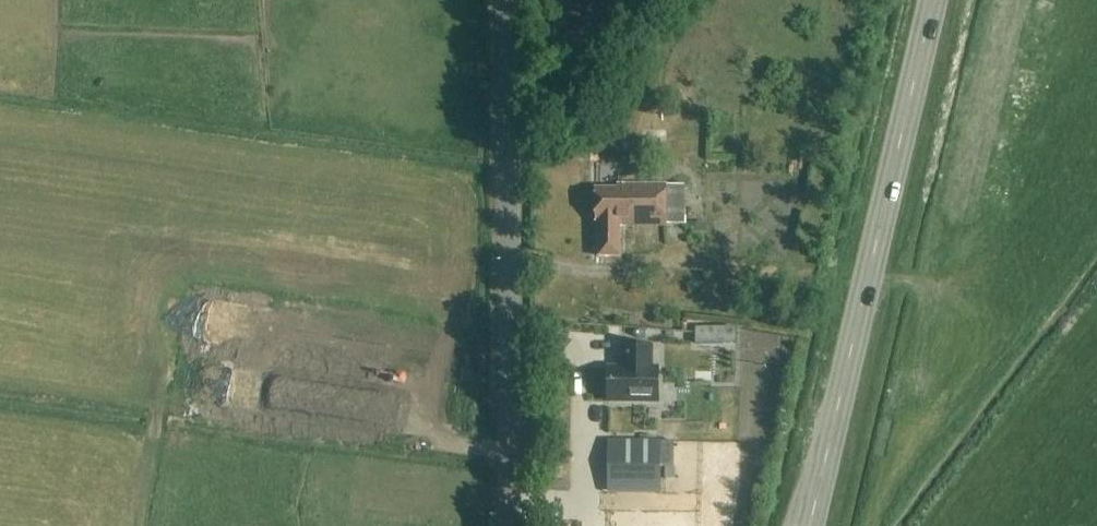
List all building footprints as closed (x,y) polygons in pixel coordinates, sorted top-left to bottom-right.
[(667,226),(668,186),(621,186),(620,190),(597,190),(597,222),(600,222),(600,257),(619,257),(620,226),(667,226)] [(596,364),(596,398),(646,398),(646,364),(639,364),(639,343),(612,343),(612,358),(614,358),(614,364),(596,364)] [(608,441),(608,494),(658,494),(659,441),(608,441)]
